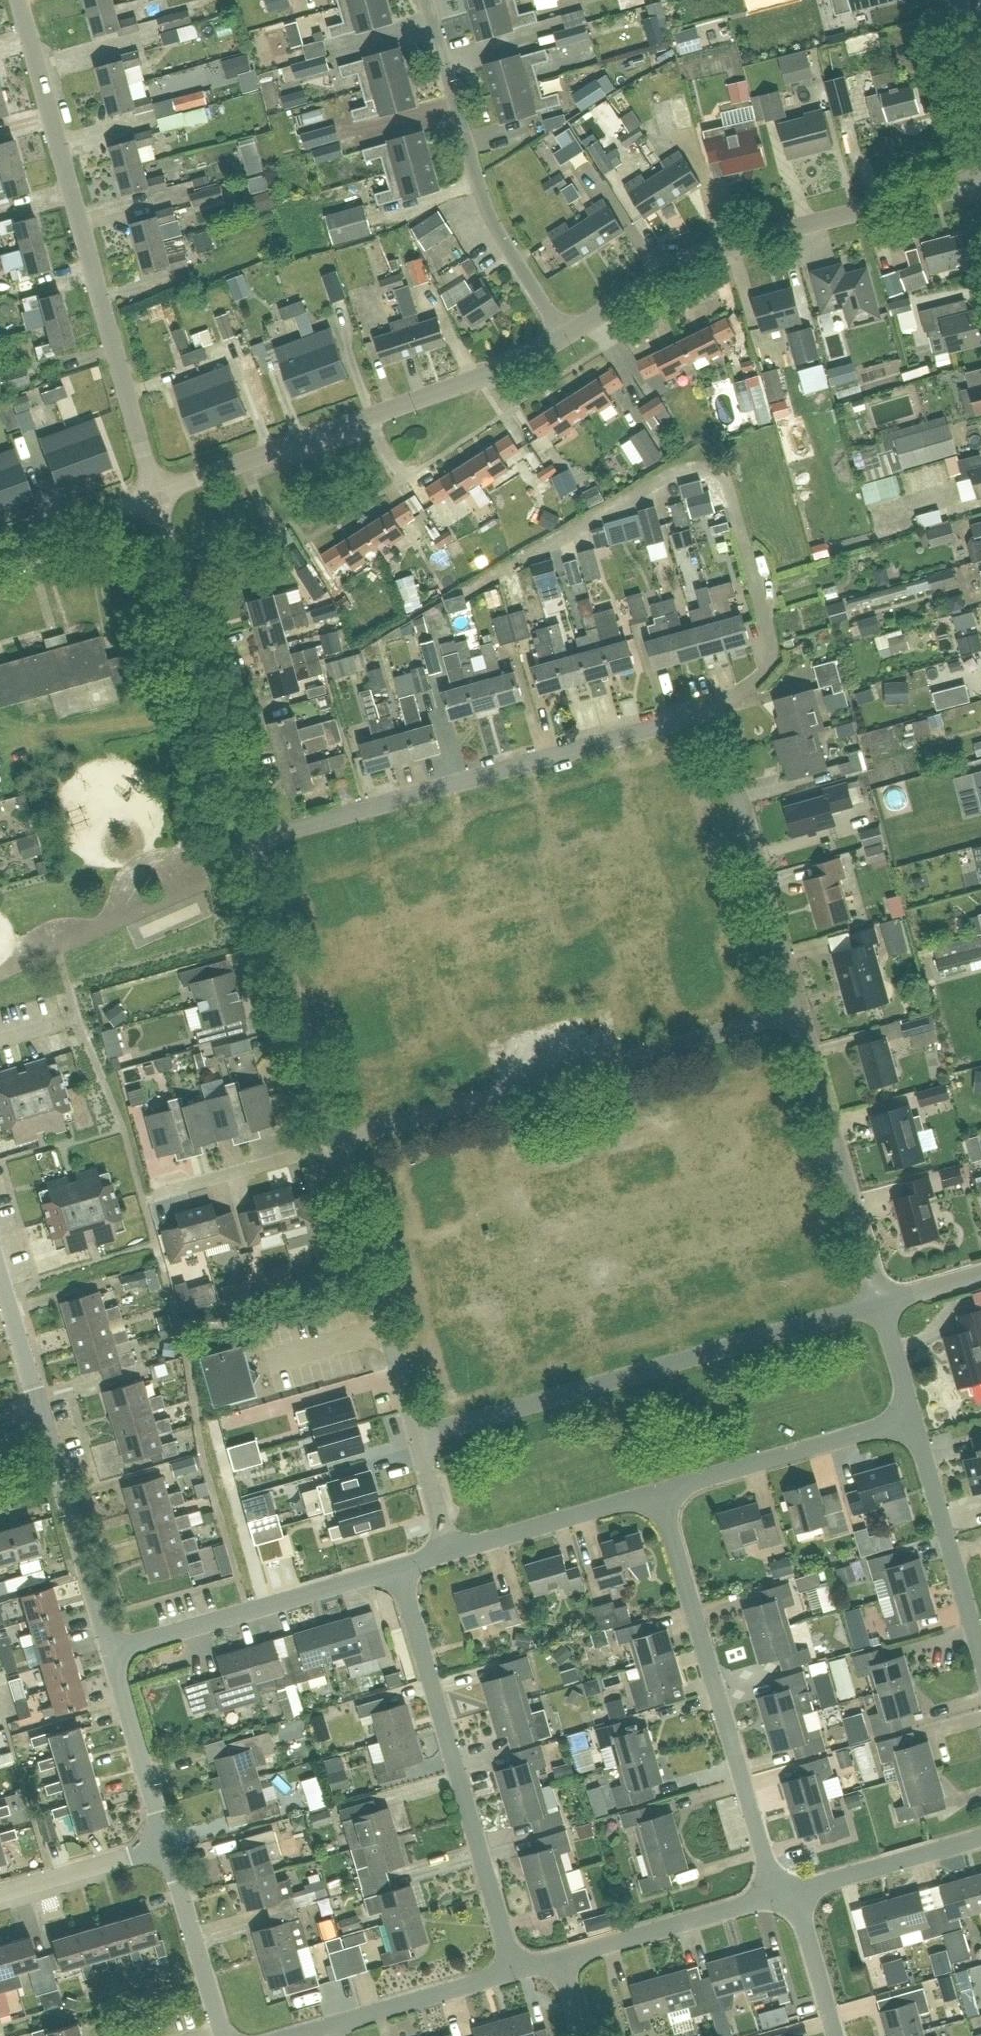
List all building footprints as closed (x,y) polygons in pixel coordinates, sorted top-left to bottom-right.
[(113,0),(86,0),(90,13),(115,6),(113,0)] [(269,12),(283,8),(281,0),(266,0),(269,12)] [(391,22),(385,0),(364,0),(339,7),(344,23),(328,27),(332,39),(391,22)] [(472,11),(512,0),(469,0),(472,11)] [(480,39),(539,23),(536,11),(520,15),(516,0),(512,0),(472,11),(480,39)] [(621,10),(647,4),(646,0),(619,0),(621,10)] [(837,15),(895,0),(833,0),(837,15)] [(90,13),(96,37),(119,31),(120,36),(141,30),(137,18),(120,23),(115,6),(90,13)] [(162,31),(193,22),(189,10),(159,17),(162,31)] [(575,11),(563,15),(566,28),(579,24),(575,11)] [(644,20),(647,32),(661,28),(658,16),(644,20)] [(760,16),(737,25),(742,36),(764,27),(760,16)] [(590,39),(586,25),(555,34),(559,48),(590,39)] [(676,33),(681,53),(703,48),(697,27),(676,33)] [(162,34),(165,45),(180,41),(177,30),(162,34)] [(301,33),(289,37),(292,48),(304,45),(301,33)] [(879,48),(875,33),(846,41),(850,55),(879,48)] [(190,42),(157,48),(158,58),(191,53),(190,42)] [(487,66),(495,94),(539,82),(534,66),(550,61),(546,50),(487,66)] [(129,85),(125,68),(142,63),(139,51),(119,57),(120,61),(97,67),(104,92),(129,85)] [(407,78),(399,51),(340,67),(343,79),(359,74),(363,91),(407,78)] [(811,68),(807,52),(781,58),(785,74),(811,68)] [(234,58),(239,76),(255,71),(250,54),(234,58)] [(326,56),(293,65),(297,81),(331,71),(326,56)] [(263,92),(280,87),(274,70),(258,75),(263,92)] [(897,118),(919,112),(915,98),(917,97),(914,87),(912,87),(911,85),(898,88),(893,71),(874,76),(879,94),(867,97),(874,124),(888,121),(888,123),(898,120),(897,118)] [(828,81),(836,116),(857,111),(848,76),(828,81)] [(352,111),(355,123),(415,106),(407,78),(363,91),(367,106),(352,111)] [(747,80),(728,84),(732,101),(751,96),(747,80)] [(574,96),(582,110),(606,94),(597,81),(574,96)] [(543,98),(539,82),(495,94),(503,122),(562,105),(559,94),(543,98)] [(104,92),(111,117),(134,110),(135,115),(155,109),(152,97),(134,102),(129,85),(104,92)] [(206,91),(176,98),(179,111),(209,103),(206,91)] [(295,92),(282,96),(285,109),(299,105),(295,92)] [(786,117),(779,92),(761,97),(768,121),(786,117)] [(606,102),(595,109),(603,120),(613,113),(606,102)] [(765,165),(755,121),(751,105),(720,112),(723,128),(716,129),(704,132),(711,162),(722,159),(725,173),(765,165)] [(206,107),(184,112),(188,126),(209,120),(206,107)] [(634,111),(621,118),(629,130),(638,125),(641,123),(634,111)] [(832,148),(823,111),(806,115),(807,118),(781,125),(790,159),(832,148)] [(310,112),(294,116),(297,127),(313,123),(310,112)] [(545,120),(549,132),(566,121),(564,114),(545,120)] [(340,140),(336,125),(302,135),(307,150),(340,140)] [(638,125),(629,130),(635,142),(645,136),(638,125)] [(570,128),(556,137),(563,148),(577,139),(570,128)] [(629,130),(620,136),(626,147),(635,142),(629,130)] [(134,141),(111,147),(118,171),(143,164),(139,148),(156,143),(153,131),(133,136),(134,141)] [(422,134),(363,150),(366,162),(382,158),(386,174),(430,162),(422,134)] [(244,156),(258,152),(254,137),(240,141),(244,156)] [(21,167),(13,140),(0,144),(0,172),(21,167)] [(605,175),(617,167),(600,140),(588,148),(605,175)] [(341,144),(314,151),(318,165),(345,157),(341,144)] [(563,148),(554,154),(561,165),(570,159),(563,148)] [(662,162),(666,169),(656,175),(672,201),(700,183),(679,151),(662,162)] [(379,206),(438,190),(430,162),(386,174),(391,190),(375,194),(379,206)] [(149,194),(169,189),(166,177),(148,182),(143,164),(118,171),(125,196),(148,190),(149,194)] [(0,172),(0,173),(5,191),(0,192),(0,205),(8,203),(7,199),(28,193),(21,167),(0,172)] [(560,173),(551,179),(558,190),(567,184),(560,173)] [(623,186),(644,218),(672,201),(656,175),(646,182),(641,174),(623,186)] [(249,180),(252,193),(267,189),(263,176),(249,180)] [(194,189),(210,185),(207,177),(192,181),(194,189)] [(551,179),(542,184),(549,196),(558,190),(551,179)] [(571,185),(561,190),(569,203),(581,196),(573,183),(571,185)] [(196,207),(227,199),(223,185),(192,194),(196,207)] [(271,191),(253,196),(257,213),(276,207),(271,191)] [(451,215),(467,207),(462,198),(446,207),(451,215)] [(586,210),(590,216),(580,223),(596,248),(624,231),(603,199),(586,210)] [(374,234),(365,205),(327,216),(335,245),(374,234)] [(155,218),(132,224),(139,249),(164,242),(160,225),(177,220),(174,208),(154,213),(155,218)] [(453,232),(440,212),(413,229),(426,249),(453,232)] [(17,232),(21,250),(42,244),(35,218),(14,223),(13,220),(0,223),(0,235),(0,236),(17,232)] [(580,223),(570,229),(566,222),(548,234),(569,266),(596,248),(580,223)] [(194,236),(198,249),(214,244),(210,231),(194,236)] [(957,265),(973,261),(966,234),(950,238),(950,236),(923,243),(931,274),(958,267),(957,265)] [(378,239),(363,244),(368,260),(383,255),(378,239)] [(139,249),(146,273),(168,267),(170,271),(190,266),(187,254),(169,259),(164,242),(139,249)] [(21,250),(26,268),(10,273),(13,284),(29,280),(28,276),(49,271),(42,244),(21,250)] [(921,247),(910,250),(914,264),(926,261),(921,247)] [(464,263),(471,274),(479,269),(472,258),(464,263)] [(409,263),(415,285),(428,281),(421,259),(409,263)] [(921,263),(898,271),(905,290),(928,282),(921,263)] [(851,325),(879,318),(866,270),(844,276),(841,266),(813,273),(824,312),(846,306),(851,325)] [(336,271),(323,276),(333,303),(346,298),(336,271)] [(384,294),(406,287),(401,274),(381,282),(384,294)] [(895,274),(884,278),(891,299),(903,295),(895,274)] [(243,275),(228,280),(232,293),(248,287),(243,275)] [(473,327),(502,309),(482,278),(469,286),(474,294),(458,304),(473,327)] [(367,286),(352,291),(356,303),(371,298),(367,286)] [(802,322),(792,288),(754,298),(763,333),(793,325),(795,333),(788,335),(796,364),(820,357),(811,328),(803,330),(801,322),(802,322)] [(67,320),(60,293),(39,299),(38,295),(22,299),(25,312),(41,308),(46,325),(67,320)] [(208,297),(191,303),(194,313),(211,307),(208,297)] [(895,315),(916,310),(913,298),(892,303),(895,315)] [(302,301),(291,306),(295,317),(307,313),(302,301)] [(929,331),(935,354),(949,351),(951,351),(980,343),(980,310),(961,316),(957,302),(920,312),(925,332),(929,331)] [(284,321),(295,317),(291,306),(280,310),(284,321)] [(228,314),(217,318),(225,340),(236,336),(228,314)] [(415,354),(447,344),(438,318),(420,323),(417,315),(404,319),(415,354)] [(404,319),(390,324),(393,332),(375,338),(383,364),(415,354),(404,319)] [(692,361),(705,355),(707,359),(722,352),(717,342),(734,334),(726,319),(682,340),(692,361)] [(53,352),(74,346),(67,320),(46,325),(51,344),(35,348),(38,360),(54,356),(53,352)] [(303,338),(321,386),(348,376),(348,377),(350,377),(337,343),(334,334),(331,327),(330,328),(330,329),(303,338)] [(180,352),(189,349),(181,328),(173,332),(180,352)] [(294,396),(321,386),(303,338),(276,348),(276,347),(275,348),(293,398),(294,397),(294,396)] [(682,340),(637,362),(645,378),(662,370),(666,379),(681,372),(679,368),(692,361),(682,340)] [(193,352),(197,363),(209,359),(204,348),(193,352)] [(949,351),(935,354),(938,366),(951,362),(949,351)] [(186,367),(197,363),(193,352),(182,356),(186,367)] [(856,363),(830,370),(834,385),(861,378),(856,363)] [(202,376),(220,423),(247,413),(247,414),(248,414),(230,364),(229,365),(229,366),(202,376)] [(0,373),(0,391),(31,383),(27,366),(0,373)] [(908,378),(934,374),(933,366),(906,370),(908,378)] [(765,372),(773,402),(789,398),(780,368),(765,372)] [(799,368),(787,369),(789,389),(801,388),(799,368)] [(623,384),(614,369),(572,396),(585,416),(597,408),(599,411),(613,402),(608,393),(623,384)] [(980,414),(980,369),(966,373),(970,388),(961,391),(967,418),(980,414)] [(193,433),(220,423),(202,376),(175,386),(175,385),(174,385),(192,435),(193,434),(193,433)] [(771,422),(759,376),(748,379),(756,409),(760,425),(771,422)] [(735,383),(743,413),(756,409),(748,379),(735,383)] [(52,390),(56,401),(67,397),(63,386),(52,390)] [(828,387),(805,394),(811,417),(835,410),(828,387)] [(56,401),(52,390),(41,394),(45,405),(56,401)] [(23,396),(10,400),(15,413),(27,408),(23,396)] [(572,396),(530,423),(539,437),(555,427),(561,436),(574,427),(572,424),(585,416),(572,396)] [(658,396),(649,403),(662,423),(671,416),(658,396)] [(788,400),(774,404),(778,419),(792,415),(788,400)] [(0,405),(0,416),(11,412),(8,402),(0,405)] [(662,423),(649,403),(640,409),(652,429),(662,423)] [(93,420),(67,430),(84,477),(111,467),(111,468),(113,468),(103,441),(94,418),(93,418),(93,420)] [(957,453),(949,424),(895,440),(903,468),(957,453)] [(57,487),(84,477),(67,430),(40,439),(39,438),(38,439),(56,489),(58,488),(57,487)] [(652,464),(663,457),(646,430),(634,437),(635,437),(652,464)] [(503,460),(519,451),(510,436),(468,463),(480,482),(492,474),(495,478),(509,469),(503,460)] [(0,454),(0,495),(4,507),(31,497),(32,498),(33,497),(14,447),(13,448),(14,449),(0,454)] [(980,498),(980,458),(980,455),(958,460),(957,456),(946,459),(951,477),(971,471),(978,498),(980,498)] [(468,463),(425,490),(435,504),(450,494),(456,503),(470,494),(467,490),(480,482),(468,463)] [(553,465),(546,469),(550,476),(557,472),(553,465)] [(543,481),(550,476),(546,469),(538,474),(543,481)] [(554,477),(563,497),(580,490),(572,470),(554,477)] [(898,474),(862,484),(868,505),(903,495),(898,474)] [(688,495),(704,491),(701,479),(680,485),(683,496),(688,495)] [(597,486),(585,492),(591,506),(603,500),(597,486)] [(688,495),(694,518),(718,512),(712,489),(704,491),(688,495)] [(415,517),(406,502),(364,529),(376,548),(389,540),(391,544),(405,535),(399,527),(415,517)] [(672,505),(679,528),(691,525),(684,502),(672,505)] [(647,535),(650,546),(667,541),(658,506),(641,510),(641,513),(647,535)] [(941,510),(917,515),(920,528),(944,522),(941,510)] [(559,517),(547,512),(542,524),(553,530),(559,517)] [(641,513),(624,518),(630,539),(647,535),(641,513)] [(729,522),(713,527),(715,534),(731,530),(729,522)] [(928,531),(933,548),(956,541),(951,524),(928,531)] [(972,526),(975,537),(973,538),(969,544),(974,562),(973,562),(973,563),(980,561),(980,524),(972,526)] [(594,529),(599,548),(612,544),(607,526),(594,529)] [(364,529),(322,556),(331,570),(347,560),(352,568),(366,560),(364,556),(376,548),(364,529)] [(448,531),(441,535),(446,543),(453,538),(448,531)] [(439,548),(446,543),(441,535),(434,540),(439,548)] [(822,544),(812,547),(815,560),(825,557),(822,544)] [(581,552),(589,581),(604,577),(596,548),(581,552)] [(566,563),(573,586),(586,582),(579,559),(566,563)] [(297,571),(316,600),(326,594),(307,565),(297,571)] [(934,589),(959,583),(955,569),(931,576),(934,589)] [(556,570),(535,575),(542,602),(563,596),(556,570)] [(874,573),(858,578),(862,590),(877,586),(874,573)] [(750,643),(742,615),(734,618),(729,598),(737,596),(733,582),(709,589),(726,650),(750,643)] [(876,604),(911,594),(908,583),(873,593),(876,602),(876,604)] [(698,590),(703,606),(703,608),(690,612),(695,628),(703,657),(726,650),(709,589),(709,587),(698,590)] [(486,592),(489,608),(501,605),(497,589),(486,592)] [(256,626),(282,619),(293,616),(307,612),(304,601),(291,605),(288,592),(275,595),(249,602),(256,626)] [(630,596),(638,624),(652,620),(644,592),(630,596)] [(876,602),(873,593),(849,600),(851,608),(876,602)] [(961,595),(949,598),(953,610),(964,607),(961,595)] [(347,597),(339,601),(343,609),(351,604),(347,597)] [(684,632),(675,598),(663,602),(680,663),(703,657),(695,628),(684,632)] [(589,599),(580,602),(584,616),(594,613),(589,599)] [(844,601),(828,605),(833,623),(849,618),(844,601)] [(648,642),(656,670),(680,663),(663,602),(651,605),(656,624),(649,627),(652,640),(648,642)] [(317,622),(341,615),(338,604),(314,611),(317,622)] [(627,640),(626,641),(616,608),(595,614),(611,675),(635,668),(627,640)] [(526,610),(516,612),(509,614),(516,641),(533,636),(526,610)] [(293,616),(296,628),(311,624),(307,612),(293,616)] [(973,612),(954,617),(958,630),(976,625),(973,612)] [(495,618),(503,645),(516,641),(509,614),(495,618)] [(583,617),(588,635),(576,638),(580,653),(588,682),(611,675),(595,614),(583,617)] [(424,617),(415,620),(418,631),(427,629),(424,617)] [(873,617),(859,621),(863,636),(878,632),(873,617)] [(288,642),(282,619),(256,626),(263,649),(288,642)] [(552,641),(557,660),(565,688),(588,682),(580,653),(569,657),(560,623),(548,626),(552,641)] [(412,624),(402,629),(404,636),(414,633),(412,624)] [(548,626),(537,630),(541,644),(536,645),(542,665),(534,667),(542,695),(565,688),(557,660),(552,641),(548,626)] [(322,635),(327,655),(346,650),(341,630),(322,635)] [(900,631),(876,638),(882,656),(906,649),(900,631)] [(0,661),(0,700),(0,701),(12,702),(17,700),(26,701),(53,695),(54,701),(70,697),(72,673),(78,698),(101,700),(69,707),(68,711),(113,701),(115,679),(128,676),(124,658),(108,657),(103,637),(0,661)] [(959,642),(962,654),(980,649),(980,643),(979,637),(959,642)] [(423,644),(432,675),(445,671),(436,640),(423,644)] [(456,644),(458,652),(475,713),(499,707),(488,668),(476,671),(468,640),(456,644)] [(269,672),(295,665),(288,642),(263,649),(269,672)] [(499,707),(522,700),(514,672),(502,675),(496,656),(497,656),(493,642),(481,645),(488,668),(499,707)] [(306,662),(320,658),(317,647),(303,651),(306,661),(306,662)] [(444,692),(452,720),(475,713),(458,652),(444,656),(453,689),(444,692)] [(362,653),(327,663),(331,678),(366,668),(362,653)] [(295,665),(269,672),(276,696),(301,689),(299,680),(312,677),(310,673),(323,669),(320,658),(306,662),(306,661),(295,665)] [(836,661),(814,667),(820,688),(831,685),(834,694),(836,694),(844,691),(836,661)] [(433,689),(426,666),(413,670),(420,693),(433,689)] [(390,690),(384,667),(370,671),(377,694),(390,690)] [(902,683),(887,684),(887,703),(903,703),(902,683)] [(325,684),(308,689),(310,697),(328,693),(325,684)] [(386,738),(381,719),(377,705),(372,689),(360,692),(374,741),(363,744),(370,772),(394,766),(386,738)] [(873,689),(856,693),(860,706),(876,701),(873,689)] [(815,731),(823,729),(812,690),(776,700),(783,725),(779,726),(783,740),(815,731)] [(950,690),(935,694),(939,709),(954,705),(950,690)] [(844,691),(836,694),(840,708),(848,706),(844,691)] [(417,759),(441,753),(433,725),(424,727),(415,694),(400,698),(409,732),(417,759)] [(409,732),(397,735),(388,702),(377,705),(381,719),(386,738),(394,766),(417,759),(409,732)] [(941,715),(929,717),(932,728),(943,725),(941,715)] [(270,725),(276,748),(302,741),(328,734),(342,730),(339,718),(299,730),(295,717),(270,725)] [(931,735),(928,719),(914,722),(918,738),(931,735)] [(840,725),(826,729),(829,741),(843,738),(840,725)] [(331,746),(345,741),(342,730),(328,734),(331,746)] [(815,731),(783,740),(776,742),(780,756),(783,755),(790,780),(827,769),(815,731)] [(283,771),(309,764),(302,741),(276,748),(283,771)] [(851,762),(840,765),(843,776),(864,770),(859,751),(849,753),(851,762)] [(309,764),(283,771),(290,795),(315,788),(313,778),(336,772),(339,782),(353,778),(346,754),(329,759),(309,764)] [(973,774),(955,779),(960,799),(979,794),(973,774)] [(832,812),(853,806),(847,784),(825,790),(827,797),(786,808),(794,836),(836,825),(832,812)] [(20,809),(27,807),(24,795),(16,797),(20,809)] [(866,846),(885,841),(881,826),(862,831),(866,846)] [(641,851),(660,846),(658,836),(639,841),(641,851)] [(873,863),(889,858),(885,843),(869,848),(873,863)] [(839,879),(846,877),(840,859),(815,866),(819,878),(807,881),(819,927),(851,918),(839,879)] [(39,875),(47,873),(43,861),(35,863),(39,875)] [(468,894),(473,912),(484,909),(479,891),(468,894)] [(899,918),(882,923),(886,939),(904,934),(899,918)] [(872,944),(880,941),(877,927),(852,934),(856,948),(834,954),(850,1012),(888,1002),(872,944)] [(662,931),(647,936),(651,946),(665,941),(662,931)] [(935,947),(943,978),(955,975),(956,977),(960,976),(959,974),(979,969),(980,971),(980,935),(935,947)] [(413,963),(431,957),(428,949),(410,954),(413,963)] [(393,963),(391,975),(410,977),(411,966),(393,963)] [(182,987),(191,984),(197,1006),(237,995),(231,972),(212,977),(208,965),(178,973),(182,987)] [(95,1005),(102,1003),(99,991),(91,993),(95,1005)] [(224,1023),(243,1018),(237,995),(197,1006),(203,1027),(194,1030),(198,1044),(228,1036),(224,1023)] [(114,1007),(105,1014),(114,1026),(124,1018),(114,1007)] [(929,1016),(902,1023),(905,1038),(933,1029),(929,1016)] [(116,1028),(102,1032),(110,1059),(117,1057),(123,1055),(116,1028)] [(870,1088),(898,1081),(887,1037),(859,1045),(870,1088)] [(220,1046),(224,1058),(231,1056),(228,1044),(220,1046)] [(224,1058),(220,1046),(213,1048),(216,1060),(224,1058)] [(201,1053),(194,1054),(197,1067),(204,1065),(201,1053)] [(169,1056),(162,1058),(165,1070),(172,1068),(169,1056)] [(121,1069),(117,1057),(110,1059),(113,1071),(121,1069)] [(165,1070),(162,1058),(154,1060),(157,1072),(165,1070)] [(61,1112),(70,1109),(56,1063),(47,1065),(45,1059),(24,1065),(26,1072),(18,1074),(16,1067),(0,1072),(0,1091),(0,1092),(0,1126),(1,1130),(11,1127),(16,1145),(37,1138),(35,1132),(43,1129),(45,1136),(66,1130),(61,1112)] [(151,1064),(143,1066),(146,1075),(154,1073),(151,1064)] [(240,1090),(238,1081),(230,1083),(246,1141),(253,1139),(251,1130),(273,1124),(262,1084),(240,1090)] [(223,1085),(226,1094),(204,1100),(215,1140),(237,1134),(239,1143),(246,1141),(230,1083),(223,1085)] [(946,1084),(917,1092),(921,1107),(951,1099),(946,1084)] [(141,1089),(127,1092),(131,1107),(145,1103),(141,1089)] [(183,1106),(181,1097),(174,1099),(189,1157),(196,1155),(194,1146),(215,1140),(204,1100),(183,1106)] [(174,1099),(166,1101),(169,1110),(147,1116),(158,1156),(180,1150),(182,1159),(189,1157),(174,1099)] [(886,1170),(923,1160),(909,1106),(877,1115),(887,1151),(881,1152),(886,1170)] [(967,1140),(969,1148),(980,1144),(980,1143),(979,1137),(967,1140)] [(947,1187),(967,1182),(963,1166),(943,1171),(947,1187)] [(112,1222),(122,1219),(111,1183),(101,1186),(96,1169),(75,1175),(77,1181),(69,1183),(67,1177),(46,1183),(51,1201),(42,1204),(52,1239),(62,1236),(67,1254),(88,1248),(86,1241),(94,1239),(96,1245),(117,1239),(112,1222)] [(927,1197),(933,1195),(928,1177),(903,1184),(906,1196),(894,1199),(907,1245),(938,1237),(927,1197)] [(282,1231),(305,1224),(307,1230),(318,1227),(309,1194),(292,1198),(289,1186),(271,1191),(282,1231)] [(259,1243),(258,1237),(282,1231),(271,1191),(252,1196),(255,1209),(239,1213),(248,1246),(259,1243)] [(204,1248),(227,1242),(229,1247),(240,1244),(231,1211),(214,1216),(211,1203),(193,1208),(204,1248)] [(181,1260),(180,1255),(204,1248),(193,1208),(175,1213),(178,1226),(161,1231),(170,1263),(181,1260)] [(290,1261),(267,1268),(271,1285),(295,1278),(290,1261)] [(300,1266),(294,1268),(297,1279),(307,1276),(305,1269),(300,1266)] [(156,1267),(122,1276),(125,1289),(149,1282),(152,1290),(162,1287),(156,1267)] [(232,1285),(235,1296),(247,1293),(244,1282),(232,1285)] [(185,1283),(174,1286),(181,1310),(200,1305),(195,1287),(187,1289),(185,1283)] [(98,1288),(60,1299),(67,1324),(105,1313),(108,1322),(122,1318),(117,1301),(103,1305),(98,1288)] [(979,1337),(980,1337),(980,1308),(957,1315),(962,1331),(944,1337),(958,1386),(969,1383),(973,1395),(980,1392),(980,1343),(979,1337)] [(112,1337),(114,1345),(129,1341),(125,1328),(111,1332),(108,1322),(105,1313),(67,1324),(74,1348),(112,1337)] [(167,1314),(157,1317),(161,1329),(171,1327),(167,1314)] [(174,1327),(158,1331),(160,1339),(176,1335),(174,1327)] [(74,1348),(81,1373),(118,1362),(120,1369),(136,1364),(132,1351),(117,1355),(114,1345),(112,1337),(74,1348)] [(166,1343),(164,1355),(173,1357),(174,1345),(166,1343)] [(212,1408),(255,1396),(241,1346),(198,1358),(212,1408)] [(151,1412),(165,1407),(161,1394),(148,1398),(142,1381),(103,1392),(110,1416),(149,1405),(151,1412)] [(310,1420),(314,1435),(356,1423),(348,1397),(295,1412),(298,1423),(310,1420)] [(156,1427),(158,1435),(172,1431),(168,1418),(154,1422),(151,1412),(149,1405),(110,1416),(117,1439),(156,1427)] [(356,1423),(314,1435),(318,1450),(307,1453),(310,1465),(363,1450),(356,1423)] [(164,1458),(179,1454),(175,1441),(161,1445),(158,1435),(156,1427),(117,1439),(124,1462),(162,1451),(164,1458)] [(226,1448),(241,1443),(238,1431),(223,1436),(226,1448)] [(962,1459),(966,1477),(980,1473),(980,1435),(969,1439),(973,1452),(977,1451),(978,1454),(962,1459)] [(226,1448),(229,1459),(258,1451),(255,1439),(241,1443),(226,1448)] [(261,1462),(258,1451),(229,1459),(232,1471),(261,1462)] [(176,1476),(198,1469),(194,1456),(171,1463),(176,1476)] [(860,1490),(849,1493),(855,1515),(879,1507),(877,1502),(884,1500),(891,1524),(912,1518),(905,1494),(896,1463),(856,1475),(860,1490)] [(324,1514),(335,1510),(335,1509),(376,1498),(369,1471),(316,1486),(324,1514)] [(971,1494),(980,1491),(980,1473),(966,1477),(971,1494)] [(162,1476),(123,1488),(130,1511),(169,1500),(171,1508),(185,1503),(181,1491),(167,1495),(162,1476)] [(205,1482),(193,1485),(197,1497),(209,1494),(205,1482)] [(822,1525),(826,1538),(849,1531),(840,1499),(822,1504),(815,1482),(784,1491),(796,1533),(801,1531),(803,1539),(819,1535),(816,1527),(822,1525)] [(384,1525),(376,1498),(335,1509),(335,1510),(339,1524),(328,1528),(331,1539),(384,1525)] [(174,1518),(171,1508),(169,1500),(130,1511),(136,1534),(175,1523),(177,1530),(191,1526),(188,1514),(174,1518)] [(719,1515),(729,1549),(757,1541),(759,1549),(781,1543),(773,1514),(761,1517),(757,1503),(719,1515)] [(211,1511),(201,1514),(203,1522),(213,1519),(211,1511)] [(246,1522),(250,1533),(279,1525),(276,1514),(246,1522)] [(42,1553),(32,1522),(8,1529),(18,1560),(42,1553)] [(182,1546),(184,1553),(198,1549),(194,1537),(180,1541),(177,1530),(175,1523),(136,1534),(143,1557),(182,1546)] [(282,1537),(279,1525),(250,1533),(253,1545),(282,1537)] [(18,1560),(8,1529),(0,1531),(0,1565),(18,1560)] [(867,1529),(856,1533),(863,1557),(874,1553),(867,1529)] [(622,1568),(629,1566),(629,1567),(639,1579),(651,1575),(651,1577),(652,1576),(648,1560),(640,1533),(603,1544),(609,1564),(595,1568),(601,1590),(626,1582),(622,1568)] [(223,1544),(212,1548),(216,1562),(227,1559),(223,1544)] [(190,1577),(205,1572),(201,1560),(187,1564),(184,1553),(182,1546),(143,1557),(150,1580),(188,1569),(190,1577)] [(868,1561),(872,1573),(874,1582),(885,1578),(890,1596),(927,1586),(920,1559),(900,1564),(897,1552),(868,1561)] [(585,1589),(579,1568),(567,1571),(563,1555),(528,1566),(536,1595),(564,1586),(567,1594),(585,1589)] [(776,1578),(797,1572),(792,1556),(772,1562),(776,1578)] [(859,1580),(853,1564),(838,1569),(843,1585),(859,1580)] [(26,1586),(48,1580),(44,1568),(22,1575),(26,1586)] [(817,1572),(796,1579),(800,1592),(821,1585),(817,1572)] [(9,1591),(26,1586),(22,1575),(6,1580),(9,1591)] [(817,1612),(840,1604),(832,1582),(809,1591),(817,1612)] [(507,1627),(519,1623),(511,1596),(500,1599),(496,1584),(457,1595),(467,1629),(505,1618),(507,1627)] [(764,1604),(744,1609),(752,1636),(789,1625),(785,1609),(795,1606),(789,1584),(760,1592),(764,1604)] [(915,1618),(935,1612),(927,1586),(890,1596),(895,1613),(885,1616),(887,1626),(891,1638),(919,1630),(915,1618)] [(58,1611),(51,1588),(21,1597),(28,1621),(58,1611)] [(603,1630),(634,1621),(630,1605),(618,1608),(616,1601),(596,1606),(603,1630)] [(851,1627),(867,1622),(863,1607),(847,1611),(851,1627)] [(65,1634),(58,1611),(28,1621),(34,1644),(65,1634)] [(355,1636),(350,1617),(322,1626),(332,1660),(343,1657),(346,1668),(363,1663),(386,1656),(378,1630),(355,1636)] [(623,1643),(635,1640),(642,1666),(675,1656),(668,1629),(651,1634),(648,1622),(620,1630),(623,1643)] [(752,1636),(760,1663),(780,1657),(784,1669),(812,1661),(808,1649),(797,1652),(789,1625),(752,1636)] [(307,1680),(308,1679),(323,1675),(321,1663),(332,1660),(322,1626),(294,1634),(300,1653),(289,1656),(296,1683),(307,1680)] [(0,1632),(0,1653),(13,1650),(6,1630),(0,1632)] [(605,1630),(592,1634),(596,1648),(605,1645),(608,1640),(605,1630)] [(517,1645),(533,1647),(535,1634),(519,1631),(517,1645)] [(41,1666),(72,1657),(65,1634),(34,1644),(41,1666)] [(276,1688),(285,1686),(296,1683),(289,1656),(278,1659),(272,1640),(245,1648),(255,1682),(273,1677),(276,1688)] [(562,1664),(575,1654),(567,1644),(554,1654),(562,1664)] [(260,1698),(255,1682),(245,1648),(217,1656),(222,1675),(211,1679),(198,1682),(206,1709),(219,1705),(220,1710),(260,1698)] [(852,1657),(856,1670),(858,1678),(869,1675),(874,1694),(912,1683),(904,1656),(884,1661),(881,1649),(852,1657)] [(0,1653),(6,1672),(19,1669),(13,1650),(0,1653)] [(667,1688),(683,1683),(675,1656),(642,1666),(645,1678),(634,1681),(642,1709),(671,1700),(667,1688)] [(79,1680),(72,1657),(41,1666),(48,1689),(79,1680)] [(502,1677),(483,1683),(491,1709),(528,1698),(520,1673),(531,1670),(528,1657),(499,1665),(502,1677)] [(846,1658),(830,1662),(841,1700),(857,1696),(846,1658)] [(577,1670),(562,1674),(565,1684),(580,1680),(577,1670)] [(778,1692),(758,1698),(766,1725),(803,1714),(803,1716),(814,1713),(806,1685),(802,1671),(775,1679),(778,1692)] [(398,1672),(385,1676),(388,1687),(401,1684),(398,1672)] [(308,1679),(307,1680),(310,1688),(326,1684),(323,1675),(308,1679)] [(20,1677),(8,1680),(14,1700),(26,1696),(20,1677)] [(55,1713),(86,1704),(79,1680),(48,1689),(53,1707),(42,1710),(44,1717),(55,1714),(55,1713)] [(594,1680),(584,1683),(588,1696),(598,1693),(594,1680)] [(874,1694),(879,1711),(868,1714),(870,1723),(874,1736),(911,1725),(908,1713),(919,1709),(912,1683),(874,1694)] [(294,1717),(304,1714),(295,1684),(276,1690),(284,1717),(293,1715),(294,1717)] [(569,1700),(580,1706),(586,1695),(575,1688),(569,1700)] [(14,1700),(20,1719),(31,1715),(26,1696),(14,1700)] [(552,1735),(544,1710),(532,1713),(528,1698),(491,1709),(498,1736),(509,1734),(512,1746),(552,1735)] [(360,1718),(371,1715),(379,1742),(414,1732),(406,1704),(386,1709),(383,1699),(356,1706),(360,1718)] [(622,1700),(607,1704),(611,1718),(626,1714),(622,1700)] [(935,1720),(955,1715),(953,1706),(933,1711),(935,1720)] [(766,1725),(774,1751),(794,1746),(797,1758),(825,1750),(819,1730),(808,1733),(803,1716),(803,1714),(766,1725)] [(323,1715),(311,1719),(317,1741),(329,1738),(323,1715)] [(655,1754),(647,1728),(628,1733),(624,1721),(596,1729),(601,1748),(612,1745),(618,1765),(655,1754)] [(865,1722),(847,1728),(851,1743),(870,1738),(865,1722)] [(86,1751),(79,1726),(48,1735),(48,1733),(30,1738),(32,1747),(50,1742),(54,1757),(55,1760),(86,1751)] [(271,1731),(261,1733),(266,1754),(276,1751),(271,1731)] [(584,1731),(567,1735),(570,1745),(587,1740),(584,1731)] [(373,1763),(376,1773),(379,1784),(406,1776),(403,1765),(422,1760),(414,1732),(379,1742),(384,1760),(373,1763)] [(877,1743),(880,1755),(883,1764),(893,1761),(898,1779),(936,1768),(928,1741),(916,1744),(913,1732),(877,1743)] [(227,1755),(215,1759),(223,1787),(257,1777),(254,1766),(266,1762),(258,1735),(224,1744),(227,1755)] [(516,1766),(497,1771),(505,1798),(541,1788),(533,1761),(545,1758),(541,1745),(513,1753),(516,1766)] [(612,1745),(601,1748),(607,1768),(618,1765),(612,1745)] [(865,1745),(853,1748),(856,1759),(868,1755),(865,1745)] [(849,1750),(838,1753),(841,1765),(852,1762),(849,1750)] [(55,1760),(54,1757),(37,1762),(40,1771),(57,1766),(61,1781),(62,1784),(93,1774),(86,1751),(55,1760)] [(643,1787),(663,1781),(655,1754),(618,1765),(623,1784),(613,1787),(618,1807),(647,1799),(643,1787)] [(803,1777),(783,1783),(791,1810),(828,1799),(822,1780),(833,1777),(827,1757),(799,1765),(803,1777)] [(571,1763),(553,1768),(556,1778),(574,1774),(571,1763)] [(318,1765),(299,1770),(305,1793),(324,1788),(318,1765)] [(923,1801),(944,1795),(936,1768),(898,1779),(906,1806),(895,1809),(899,1821),(927,1813),(923,1801)] [(344,1769),(327,1774),(332,1792),(349,1787),(344,1769)] [(62,1784),(61,1781),(44,1786),(47,1795),(64,1790),(68,1804),(69,1807),(100,1798),(93,1774),(62,1784)] [(277,1801),(265,1804),(257,1777),(223,1787),(231,1815),(244,1811),(247,1822),(280,1813),(277,1801)] [(552,1784),(541,1788),(549,1814),(560,1810),(552,1784)] [(505,1798),(512,1824),(532,1819),(535,1831),(563,1823),(560,1810),(549,1814),(541,1788),(505,1798)] [(859,1793),(849,1796),(852,1806),(862,1803),(859,1793)] [(76,1832),(108,1823),(100,1798),(69,1807),(68,1804),(51,1809),(54,1818),(71,1813),(76,1832)] [(791,1810),(799,1837),(819,1831),(822,1843),(850,1835),(844,1816),(833,1819),(828,1799),(791,1810)] [(342,1821),(344,1820),(351,1848),(361,1845),(396,1835),(388,1807),(369,1813),(365,1802),(338,1810),(342,1821)] [(606,1802),(593,1806),(597,1816),(609,1813),(606,1802)] [(6,1805),(0,1807),(0,1817),(9,1814),(6,1805)] [(624,1827),(635,1823),(643,1850),(679,1839),(672,1813),(652,1818),(649,1806),(620,1814),(624,1827)] [(36,1812),(40,1826),(44,1840),(56,1837),(48,1809),(36,1812)] [(315,1826),(333,1821),(330,1809),(312,1814),(315,1826)] [(302,1816),(292,1819),(294,1826),(299,1829),(305,1827),(302,1816)] [(591,1824),(578,1827),(580,1836),(593,1832),(591,1824)] [(16,1837),(14,1829),(0,1833),(0,1842),(16,1837)] [(249,1848),(230,1854),(238,1881),(272,1871),(269,1860),(281,1856),(276,1841),(273,1829),(246,1837),(249,1848)] [(541,1850),(521,1856),(529,1883),(566,1872),(560,1853),(571,1850),(566,1830),(537,1839),(541,1850)] [(355,1867),(358,1877),(361,1887),(388,1879),(385,1869),(404,1864),(396,1835),(361,1845),(366,1864),(355,1867)] [(668,1873),(688,1867),(679,1839),(643,1850),(650,1877),(639,1880),(643,1892),(671,1884),(668,1873)] [(585,1868),(571,1870),(573,1888),(587,1886),(585,1868)] [(272,1871),(238,1881),(246,1909),(265,1904),(269,1915),(295,1907),(292,1896),(287,1878),(275,1882),(272,1871)] [(583,1889),(572,1892),(566,1872),(529,1883),(538,1911),(556,1905),(560,1917),(588,1908),(583,1889)] [(968,1877),(978,1911),(980,1911),(980,1874),(968,1877)] [(329,1881),(334,1897),(346,1893),(341,1877),(329,1881)] [(968,1877),(941,1885),(946,1904),(935,1907),(943,1934),(947,1949),(951,1963),(970,1958),(959,1917),(978,1911),(968,1877)] [(311,1899),(329,1894),(324,1879),(306,1884),(311,1899)] [(361,1887),(364,1899),(369,1916),(380,1913),(383,1923),(418,1913),(410,1885),(391,1891),(388,1879),(361,1887)] [(923,1940),(943,1934),(935,1907),(924,1910),(919,1891),(891,1899),(904,1945),(923,1940)] [(882,1952),(904,1945),(891,1899),(863,1907),(869,1926),(857,1929),(865,1956),(882,1952)] [(327,1901),(312,1905),(322,1940),(337,1936),(329,1908),(327,1901)] [(272,1926),(253,1932),(261,1959),(307,1946),(299,1918),(295,1907),(269,1915),(272,1926)] [(158,1940),(150,1911),(125,1919),(133,1948),(138,1947),(153,1943),(157,1957),(166,1954),(161,1939),(158,1940)] [(615,1911),(584,1920),(588,1932),(619,1923),(615,1911)] [(407,1946),(426,1941),(418,1913),(383,1923),(391,1950),(380,1954),(383,1965),(410,1957),(407,1946)] [(342,1932),(360,1928),(356,1914),(339,1920),(342,1932)] [(133,1948),(125,1919),(101,1926),(109,1955),(113,1954),(129,1950),(133,1964),(142,1961),(138,1947),(133,1948)] [(85,1962),(89,1961),(105,1957),(109,1971),(117,1969),(113,1954),(109,1955),(101,1926),(77,1933),(85,1962)] [(347,1947),(343,1948),(351,1975),(368,1970),(360,1943),(367,1941),(364,1931),(344,1937),(347,1947)] [(77,1933),(52,1940),(60,1970),(80,1964),(85,1978),(93,1976),(89,1961),(85,1962),(77,1933)] [(32,1984),(37,1983),(40,1993),(58,1988),(48,1954),(36,1957),(30,1936),(6,1943),(14,1973),(18,1972),(28,1969),(32,1984)] [(339,1936),(326,1941),(329,1952),(337,1979),(351,1975),(343,1948),(339,1936)] [(22,1986),(18,1972),(14,1973),(6,1943),(0,1945),(0,1993),(4,1991),(22,1986)] [(307,1946),(261,1959),(269,1987),(282,1983),(285,1994),(292,1992),(318,1984),(315,1973),(307,1946)] [(747,1990),(763,1985),(766,1996),(788,1990),(781,1963),(769,1966),(764,1947),(737,1955),(747,1990)] [(951,1963),(947,1949),(929,1954),(936,1976),(953,1971),(951,1963)] [(709,1963),(714,1981),(704,1984),(711,2012),(721,2009),(722,2011),(730,2009),(727,1995),(747,1990),(737,1955),(709,1963)] [(904,1961),(885,1967),(890,1985),(909,1979),(904,1961)] [(693,1988),(687,1969),(659,1977),(669,2012),(672,2023),(711,2012),(704,1984),(693,1988)] [(169,1970),(146,1977),(150,1990),(173,1983),(169,1970)] [(968,1970),(956,1973),(961,1993),(974,1990),(968,1970)] [(938,1978),(945,2000),(957,1997),(951,1974),(938,1978)] [(652,2029),(649,2018),(669,2012),(659,1977),(631,1985),(636,2003),(625,2006),(633,2034),(652,2029)] [(881,2012),(887,2035),(902,2035),(922,2030),(918,2015),(930,2011),(923,1988),(896,1996),(899,2007),(881,2012)] [(10,2010),(4,1991),(0,1993),(0,2013),(10,2010)] [(67,1999),(65,2005),(76,2009),(78,2002),(67,1999)] [(764,2028),(789,2020),(785,2007),(760,2014),(764,2028)] [(0,2014),(0,2017),(2,2023),(10,2021),(7,2012),(0,2014)] [(502,2020),(507,2035),(548,2035),(546,2028),(535,2032),(529,2012),(502,2020)] [(476,2035),(507,2035),(502,2020),(474,2028),(476,2035)] [(76,2023),(47,2031),(47,2028),(30,2033),(31,2035),(80,2035),(76,2023)] [(716,2030),(718,2035),(733,2035),(730,2026),(716,2030)]
